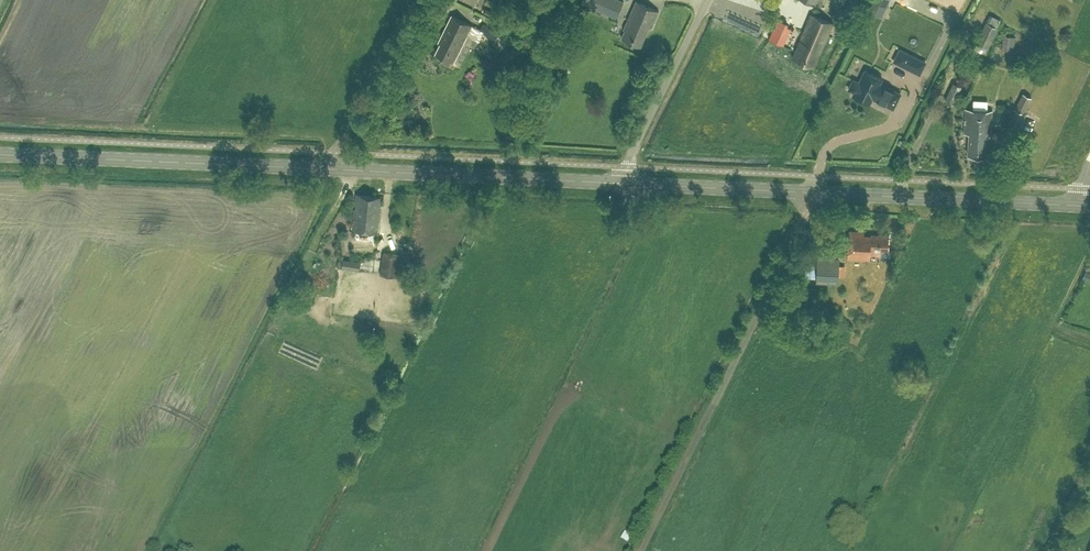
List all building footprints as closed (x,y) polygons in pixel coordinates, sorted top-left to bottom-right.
[(624,1),(622,0),(581,0),(581,1),(616,17),(624,1)] [(651,27),(659,11),(636,0),(623,29),(625,29),(621,37),(640,46),(649,26),(651,27)] [(868,9),(881,15),(888,0),(873,0),(868,9)] [(820,40),(824,42),(828,33),(832,23),(811,14),(803,32),(806,34),(806,35),(813,37),(815,33),(822,36),(820,40)] [(454,61),(472,25),(452,15),(439,41),(441,42),(436,52),(454,61)] [(784,45),(793,24),(778,18),(769,38),(784,45)] [(494,40),(498,34),(484,23),(479,29),(494,40)] [(814,67),(824,42),(820,40),(822,36),(815,33),(813,37),(806,35),(806,34),(803,32),(793,57),(814,67)] [(1013,51),(1014,36),(1003,35),(1001,49),(1013,51)] [(902,64),(911,69),(917,57),(908,53),(902,64)] [(1036,76),(1040,62),(1030,59),(1026,73),(1036,76)] [(849,88),(854,91),(853,94),(869,102),(872,97),(893,107),(900,93),(880,82),(882,78),(865,69),(859,82),(854,79),(849,88)] [(953,102),(961,86),(953,82),(946,98),(953,102)] [(1023,112),(1031,97),(1023,92),(1015,108),(1023,112)] [(984,129),(991,130),(992,109),(965,108),(964,130),(969,131),(969,130),(977,130),(977,125),(984,126),(984,129)] [(991,135),(991,130),(984,129),(984,126),(977,125),(977,130),(969,130),(969,131),(968,153),(986,155),(988,135),(991,135)] [(378,227),(380,211),(379,210),(380,196),(357,194),(353,224),(378,227)] [(870,259),(871,249),(880,250),(880,254),(891,255),(891,247),(889,247),(889,232),(871,232),(871,233),(864,233),(864,230),(849,229),(848,257),(870,259)] [(398,275),(400,254),(382,252),(380,273),(398,275)] [(822,255),(822,280),(844,280),(844,255),(822,255)] [(339,261),(338,267),(358,270),(360,261),(342,259),(342,261),(339,261)] [(1089,272),(1085,270),(1082,277),(1087,280),(1089,272)]
